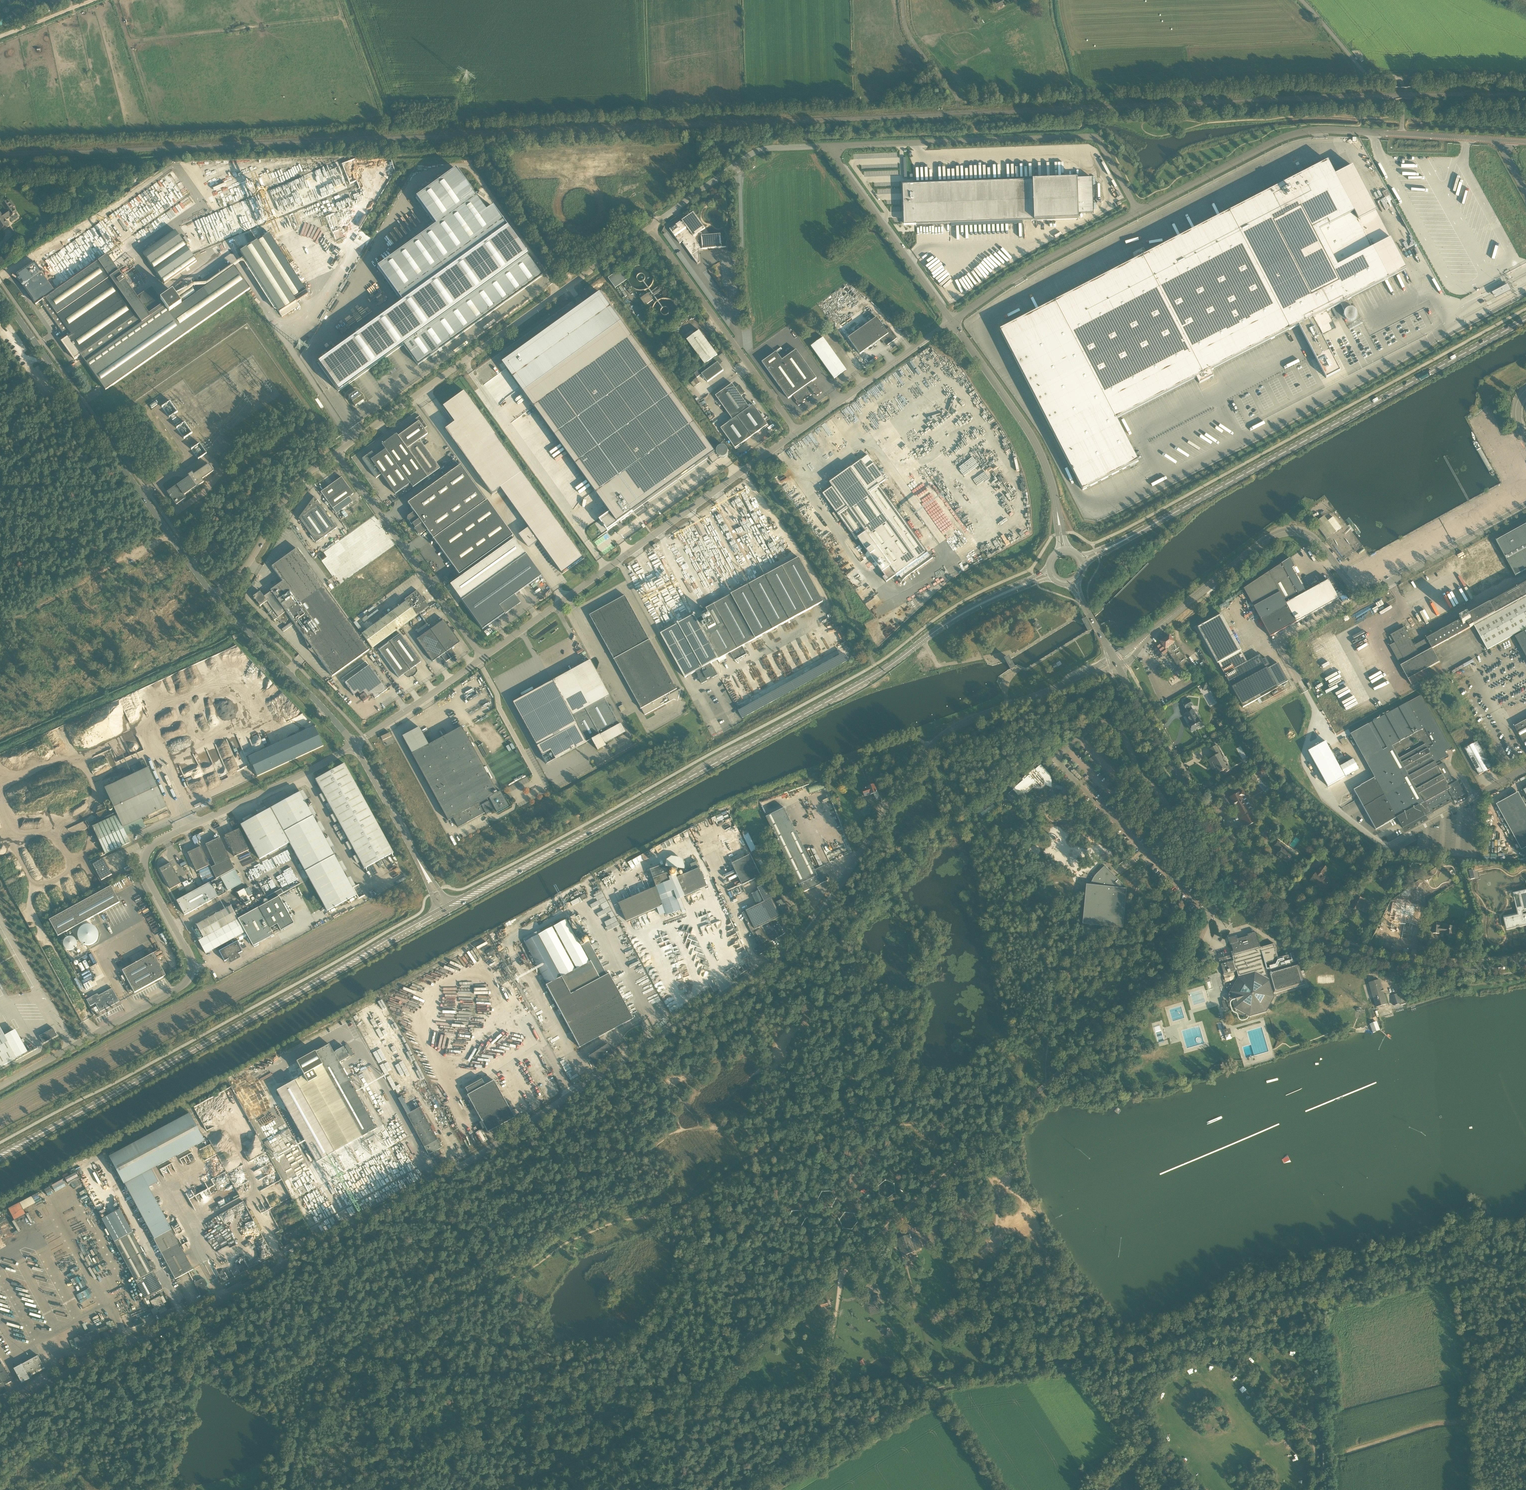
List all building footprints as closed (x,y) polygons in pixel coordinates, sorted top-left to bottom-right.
[(1299,325),(1316,359),(1326,378),(1340,371),(1330,352),(1322,336),(1328,332),(1329,329),(1327,325),(1332,322),(1326,311),(1340,303),(1347,300),(1366,290),(1367,292),(1369,291),(1369,289),(1388,279),(1406,270),(1353,166),(1335,175),(1328,161),(1146,255),(1143,249),(1132,255),(1135,260),(1000,330),(1083,490),(1138,461),(1117,419),(1196,378),(1199,384),(1213,376),(1210,371),(1299,325)] [(542,276),(493,207),(486,211),(456,169),(416,197),(433,221),(429,224),(431,228),(377,267),(402,302),(318,363),(338,392),(403,345),(418,365),(542,276)] [(913,225),(1079,219),(1079,214),(1094,213),(1093,178),(903,185),(904,224),(913,223),(913,225)] [(13,208),(15,206),(11,200),(8,202),(8,201),(2,205),(6,211),(1,214),(0,213),(0,214),(0,230),(2,229),(3,232),(10,227),(4,219),(10,216),(11,217),(16,213),(13,208)] [(719,247),(718,234),(703,236),(702,235),(703,235),(702,233),(701,233),(700,232),(705,228),(704,229),(703,228),(704,227),(694,212),(682,221),(683,222),(681,223),(680,222),(670,229),(680,243),(683,241),(684,242),(683,243),(698,264),(700,262),(699,250),(722,247),(719,247)] [(244,257),(282,317),(299,306),(296,302),(308,294),(269,233),(237,254),(241,259),(244,257)] [(147,311),(107,255),(56,291),(35,262),(17,274),(31,294),(30,295),(32,297),(31,297),(31,298),(36,304),(42,300),(44,303),(42,304),(46,309),(64,335),(66,334),(68,337),(62,341),(67,349),(68,349),(70,351),(69,352),(74,360),(81,355),(105,390),(185,334),(250,289),(235,267),(197,294),(192,287),(177,297),(173,292),(147,311)] [(639,296),(646,306),(665,292),(660,285),(646,295),(644,293),(639,296)] [(1491,293),(1495,299),(1511,291),(1507,285),(1491,293)] [(848,338),(860,354),(881,339),(885,344),(888,345),(897,338),(889,328),(886,330),(877,317),(848,338)] [(718,453),(624,323),(527,393),(613,513),(603,520),(610,530),(620,523),(718,453)] [(699,331),(687,340),(705,364),(717,355),(699,331)] [(846,370),(823,337),(811,346),(834,379),(846,370)] [(817,396),(822,392),(818,388),(817,388),(812,382),(817,378),(796,350),(782,360),(776,352),(762,362),(788,399),(793,395),(797,401),(796,402),(799,406),(805,402),(804,400),(815,393),(817,396)] [(722,361),(718,356),(694,373),(697,377),(701,375),(702,377),(703,376),(707,382),(724,370),(719,365),(721,363),(722,361)] [(733,420),(737,417),(749,408),(741,396),(745,393),(739,385),(735,388),(732,384),(716,396),(733,420)] [(354,406),(363,400),(355,389),(346,395),(354,406)] [(442,407),(454,423),(445,429),(492,495),(501,488),(529,528),(520,534),(530,547),(539,541),(562,574),(584,558),(464,391),(442,407)] [(753,405),(749,408),(737,417),(751,437),(762,429),(762,430),(768,426),(765,421),(753,405)] [(427,477),(440,468),(419,440),(427,434),(424,429),(427,427),(419,416),(408,424),(410,427),(398,436),(427,477)] [(741,444),(751,437),(737,417),(733,420),(721,428),(732,444),(736,449),(742,445),(741,444)] [(176,426),(182,438),(190,433),(184,422),(176,426)] [(382,445),(385,450),(375,457),(372,452),(362,459),(376,478),(381,475),(395,494),(410,484),(413,488),(427,477),(396,434),(382,445)] [(200,443),(191,447),(197,458),(205,454),(200,443)] [(833,487),(823,494),(838,514),(834,516),(838,521),(840,520),(840,519),(840,518),(856,540),(863,535),(864,537),(859,540),(868,552),(865,555),(867,558),(870,555),(875,562),(877,565),(882,572),(890,566),(893,570),(883,577),(886,582),(896,575),(897,577),(899,575),(903,580),(906,577),(933,558),(932,557),(932,558),(879,485),(886,480),(868,455),(830,483),(833,487)] [(177,485),(167,492),(176,505),(186,498),(184,495),(196,487),(204,482),(202,479),(213,471),(209,465),(194,475),(192,472),(188,475),(189,477),(177,486),(177,485)] [(487,500),(486,501),(460,465),(459,465),(460,465),(408,503),(414,512),(407,516),(407,518),(411,525),(412,524),(412,525),(413,524),(415,527),(414,527),(415,528),(414,528),(418,534),(421,535),(427,530),(433,539),(459,574),(513,536),(487,500)] [(341,477),(321,492),(333,508),(353,494),(341,477)] [(299,518),(316,542),(337,528),(314,497),(305,510),(307,512),(299,518)] [(1321,503),(1316,506),(1321,514),(1327,512),(1321,503)] [(1325,523),(1321,518),(1317,521),(1315,523),(1319,528),(1327,539),(1336,532),(1327,521),(1325,523)] [(541,576),(514,539),(450,585),(482,630),(504,614),(505,614),(513,608),(512,608),(513,607),(515,606),(516,605),(517,606),(520,603),(515,595),(541,576)] [(206,548),(210,553),(218,547),(214,542),(206,548)] [(278,576),(283,583),(264,597),(263,596),(264,594),(261,593),(260,591),(259,592),(258,591),(257,594),(253,596),(254,598),(254,599),(256,600),(260,606),(263,604),(274,620),(276,619),(285,624),(288,619),(290,618),(332,676),(369,650),(329,593),(297,550),(273,568),(278,576)] [(387,556),(363,572),(368,578),(365,580),(371,589),(374,587),(379,593),(405,575),(399,567),(396,569),(387,556)] [(747,654),(742,646),(773,629),(773,630),(773,629),(790,620),(790,621),(790,620),(823,602),(799,558),(766,576),(765,575),(765,576),(749,585),(749,584),(748,585),(749,585),(714,604),(743,656),(747,654)] [(1261,620),(1270,637),(1296,622),(1339,599),(1328,580),(1306,592),(1307,591),(1299,578),(1298,579),(1295,575),(1297,574),(1294,567),(1290,558),(1244,589),(1261,620)] [(353,623),(362,634),(372,649),(429,607),(417,590),(404,600),(406,602),(364,632),(356,621),(353,623)] [(614,660),(614,659),(645,715),(665,704),(674,699),(678,701),(680,691),(679,690),(677,691),(677,689),(650,640),(650,639),(649,640),(625,596),(590,615),(614,659),(614,660)] [(695,615),(660,633),(685,678),(696,672),(698,676),(702,684),(718,675),(714,668),(713,668),(711,664),(731,653),(735,661),(743,656),(714,604),(706,608),(708,611),(701,615),(701,617),(697,619),(695,615)] [(1218,663),(1231,687),(1243,707),(1260,698),(1262,702),(1291,687),(1278,663),(1271,667),(1266,658),(1263,660),(1260,655),(1247,662),(1241,651),(1241,650),(1221,614),(1197,627),(1217,663),(1218,663)] [(430,630),(451,658),(451,659),(451,658),(456,655),(451,648),(460,642),(444,620),(430,630)] [(1037,630),(1038,630),(1042,627),(1038,621),(1033,624),(1037,630)] [(282,629),(283,631),(293,625),(291,623),(282,629)] [(417,639),(433,662),(441,655),(446,662),(451,658),(430,630),(417,639)] [(421,662),(400,634),(389,642),(414,676),(415,675),(415,674),(417,672),(417,670),(415,667),(421,662)] [(1169,636),(1160,642),(1156,645),(1163,655),(1168,652),(1183,674),(1191,668),(1169,636)] [(412,676),(413,676),(414,676),(389,642),(378,650),(399,678),(405,674),(408,677),(409,678),(412,676)] [(1206,658),(1203,652),(1201,653),(1199,655),(1202,660),(1199,662),(1201,666),(1208,661),(1206,658)] [(590,660),(552,680),(512,702),(546,764),(586,742),(591,740),(593,744),(594,744),(598,751),(605,747),(605,748),(606,747),(604,744),(613,739),(613,738),(624,732),(620,725),(621,724),(620,724),(619,724),(604,698),(609,695),(590,660)] [(345,683),(354,695),(358,692),(361,696),(360,697),(364,702),(369,698),(368,697),(372,695),(375,699),(387,690),(369,665),(345,683)] [(1207,681),(1200,685),(1203,691),(1210,687),(1207,681)] [(1351,734),(1375,778),(1354,790),(1375,830),(1397,818),(1403,828),(1425,816),(1426,816),(1432,812),(1430,809),(1452,797),(1454,800),(1465,794),(1458,781),(1454,783),(1445,767),(1446,767),(1446,766),(1445,766),(1443,763),(1438,766),(1436,762),(1447,755),(1445,751),(1451,748),(1421,695),(1408,702),(1351,734)] [(1193,709),(1193,710),(1191,706),(1193,705),(1190,699),(1183,703),(1186,709),(1188,712),(1185,714),(1190,723),(1188,724),(1192,732),(1202,726),(1198,718),(1198,719),(1193,709)] [(1515,724),(1525,747),(1525,746),(1525,719),(1515,724)] [(419,727),(402,737),(448,820),(453,818),(458,827),(485,812),(486,814),(495,809),(497,812),(508,806),(500,792),(497,793),(464,731),(461,727),(459,723),(454,726),(456,730),(428,745),(419,727)] [(255,754),(248,757),(257,776),(323,746),(314,727),(265,749),(255,754)] [(1308,751),(1327,786),(1328,786),(1345,776),(1326,741),(1308,751)] [(1479,775),(1492,768),(1478,741),(1465,748),(1479,775)] [(1210,749),(1211,751),(1214,757),(1208,760),(1211,766),(1214,765),(1215,766),(1214,767),(1218,773),(1218,774),(1222,771),(1223,774),(1231,770),(1229,767),(1227,768),(1221,758),(1224,757),(1221,752),(1220,753),(1216,745),(1210,749)] [(1345,775),(1359,769),(1354,758),(1340,765),(1345,775)] [(344,764),(315,780),(364,869),(393,853),(344,764)] [(1051,783),(1051,782),(1051,781),(1050,777),(1048,774),(1041,766),(1040,765),(1041,765),(1037,768),(1036,768),(1035,769),(1034,769),(1035,769),(1034,768),(1028,774),(1029,774),(1029,775),(1027,777),(1027,776),(1027,777),(1025,779),(1024,779),(1022,781),(1019,784),(1017,786),(1016,786),(1012,790),(1013,790),(1014,789),(1015,790),(1019,794),(1019,795),(1018,796),(1019,796),(1022,793),(1024,795),(1023,795),(1024,796),(1034,786),(1036,788),(1039,788),(1041,788),(1043,787),(1045,785),(1045,784),(1045,782),(1051,783)] [(1267,773),(1261,767),(1255,772),(1260,778),(1267,773)] [(118,815),(93,827),(105,854),(130,843),(127,836),(145,827),(141,818),(167,807),(148,768),(105,788),(118,815)] [(808,787),(810,792),(823,789),(822,783),(808,787)] [(877,792),(874,785),(862,789),(865,796),(871,794),(877,792)] [(1236,794),(1235,794),(1230,797),(1237,809),(1235,810),(1239,817),(1249,811),(1241,798),(1245,796),(1242,791),(1236,794)] [(271,808),(241,825),(260,859),(289,843),(327,911),(356,895),(300,792),(271,808),(270,808),(271,808)] [(1497,804),(1522,849),(1525,847),(1525,808),(1518,793),(1497,804)] [(995,807),(991,802),(978,810),(982,816),(995,807)] [(784,808),(766,817),(799,885),(801,884),(805,892),(828,880),(827,877),(830,876),(829,873),(828,874),(824,865),(815,870),(784,808)] [(1246,816),(1250,824),(1256,821),(1251,813),(1246,816)] [(249,850),(235,820),(230,822),(234,831),(225,835),(234,857),(249,850)] [(738,828),(725,834),(738,861),(751,855),(738,828)] [(1324,846),(1330,839),(1326,836),(1320,843),(1324,846)] [(206,844),(215,865),(211,867),(216,879),(235,869),(220,838),(206,844)] [(1280,851),(1277,855),(1287,863),(1293,855),(1284,848),(1285,846),(1278,840),(1273,846),(1278,850),(1280,851)] [(210,865),(201,846),(187,853),(196,871),(210,865)] [(751,855),(738,861),(732,864),(742,885),(761,876),(751,855)] [(99,861),(93,864),(101,880),(112,874),(103,859),(99,861)] [(681,908),(682,912),(685,911),(681,898),(685,896),(707,886),(697,861),(690,864),(693,871),(677,878),(677,877),(678,868),(672,867),(671,876),(669,877),(665,865),(650,870),(656,887),(618,903),(626,921),(657,908),(660,916),(681,908)] [(181,883),(170,863),(159,869),(170,889),(181,883)] [(1092,880),(1090,885),(1086,884),(1082,924),(1123,928),(1127,888),(1121,888),(1122,883),(1122,884),(1115,876),(1115,877),(1111,874),(1112,873),(1104,865),(1104,866),(1097,873),(1094,876),(1092,880)] [(1316,872),(1310,880),(1315,884),(1315,883),(1319,886),(1318,886),(1323,890),(1329,881),(1322,876),(1327,869),(1322,865),(1317,872),(1316,872)] [(235,870),(221,877),(228,891),(242,883),(235,870)] [(774,945),(772,942),(765,932),(761,926),(781,917),(775,904),(765,884),(758,888),(764,902),(742,913),(750,930),(756,938),(755,938),(757,941),(758,941),(760,945),(754,949),(758,956),(774,945)] [(111,886),(49,920),(58,936),(120,902),(111,886)] [(187,894),(176,900),(184,915),(211,901),(203,886),(187,894)] [(245,889),(237,893),(238,893),(241,900),(242,899),(248,896),(249,897),(253,895),(251,892),(249,889),(249,888),(245,890),(245,889)] [(1507,928),(1525,924),(1525,890),(1513,893),(1518,916),(1505,919),(1507,928)] [(242,952),(235,938),(245,932),(253,946),(274,935),(270,928),(277,924),(281,931),(294,924),(279,896),(259,907),(246,914),(246,912),(237,917),(238,919),(204,938),(198,941),(202,947),(202,948),(203,949),(206,954),(217,947),(219,951),(224,961),(228,959),(230,963),(241,958),(238,954),(242,952)] [(1364,900),(1356,896),(1350,908),(1358,912),(1359,909),(1366,913),(1370,905),(1363,901),(1364,900)] [(783,900),(775,904),(781,917),(790,912),(783,900)] [(1390,916),(1389,917),(1390,917),(1394,919),(1393,922),(1399,923),(1398,925),(1403,926),(1404,925),(1407,926),(1408,925),(1411,926),(1412,920),(1409,919),(1411,914),(1403,911),(1404,907),(1394,903),(1390,914),(1391,914),(1390,917),(1390,916)] [(237,917),(231,905),(196,924),(204,938),(238,919),(237,917)] [(620,929),(621,929),(613,911),(605,914),(608,922),(614,920),(615,923),(617,922),(620,929)] [(523,942),(579,1046),(632,1017),(593,945),(596,944),(578,912),(575,914),(573,912),(554,922),(555,925),(523,942)] [(772,926),(779,936),(779,937),(785,933),(778,922),(772,926)] [(78,933),(78,935),(78,937),(79,939),(79,941),(81,942),(83,944),(85,945),(86,945),(88,945),(90,945),(92,944),(94,943),(95,942),(96,941),(97,939),(98,937),(98,935),(98,933),(97,931),(97,929),(95,927),(94,926),(92,925),(90,925),(88,925),(86,925),(84,926),(82,926),(81,928),(80,929),(79,931),(78,933)] [(1444,933),(1446,933),(1446,935),(1448,935),(1448,936),(1452,936),(1452,935),(1453,935),(1454,932),(1457,932),(1458,928),(1454,928),(1454,926),(1447,926),(1447,927),(1440,926),(1434,925),(1433,933),(1439,934),(1440,933),(1442,933),(1442,932),(1444,932),(1444,933)] [(770,929),(765,932),(772,942),(776,938),(770,929)] [(1260,947),(1256,933),(1256,932),(1247,934),(1247,935),(1248,934),(1249,936),(1236,939),(1237,942),(1231,943),(1233,951),(1231,952),(1232,955),(1218,958),(1220,963),(1219,963),(1223,975),(1239,971),(1240,976),(1238,977),(1230,992),(1231,995),(1227,996),(1229,1001),(1232,1000),(1236,1012),(1245,1017),(1246,1015),(1248,1016),(1250,1017),(1266,1012),(1274,997),(1274,993),(1305,985),(1302,976),(1305,976),(1303,970),(1301,971),(1298,963),(1291,965),(1288,955),(1278,958),(1274,943),(1260,947)] [(1224,944),(1226,939),(1214,934),(1212,938),(1224,944)] [(63,942),(63,943),(63,945),(64,947),(65,948),(66,949),(67,950),(69,950),(71,950),(72,950),(74,949),(75,949),(76,947),(77,945),(77,944),(77,942),(76,941),(75,939),(74,938),(73,937),(71,937),(68,937),(67,937),(66,938),(65,939),(64,940),(63,942)] [(1300,962),(1297,951),(1289,954),(1289,955),(1288,955),(1291,965),(1298,963),(1300,962)] [(119,972),(118,973),(119,975),(129,993),(132,991),(134,992),(134,993),(166,976),(154,953),(122,970),(123,971),(122,973),(121,974),(119,972)] [(1369,983),(1375,1004),(1376,1007),(1386,1004),(1383,992),(1383,991),(1382,990),(1382,989),(1379,980),(1369,983)] [(92,997),(86,1000),(90,1006),(95,1003),(100,1012),(119,1001),(112,988),(99,995),(93,998),(92,997)] [(1390,995),(1393,1005),(1400,1002),(1401,1004),(1407,1003),(1406,1001),(1403,991),(1390,995)] [(1373,1033),(1376,1033),(1380,1031),(1377,1022),(1369,1024),(1373,1033)] [(17,1058),(0,1027),(0,1067),(17,1058)] [(43,1043),(57,1036),(53,1028),(39,1036),(43,1043)] [(316,1161),(363,1135),(376,1128),(339,1062),(349,1056),(344,1047),(334,1052),(329,1044),(297,1062),(304,1075),(295,1080),(307,1102),(289,1112),(316,1161)] [(607,1044),(603,1047),(589,1056),(592,1060),(595,1065),(601,1060),(602,1061),(603,1060),(602,1059),(613,1053),(607,1044)] [(1125,1065),(1123,1064),(1109,1083),(1113,1083),(1114,1078),(1117,1079),(1118,1074),(1121,1074),(1121,1069),(1124,1070),(1125,1065)] [(212,1095),(237,1095),(240,1102),(248,1118),(285,1101),(283,1095),(282,1095),(271,1072),(270,1072),(252,1081),(251,1079),(246,1082),(246,1085),(236,1089),(234,1085),(212,1095)] [(494,1080),(467,1095),(488,1132),(514,1117),(494,1080)] [(442,1147),(420,1107),(406,1114),(428,1155),(442,1147)] [(125,1184),(132,1197),(149,1187),(158,1182),(151,1169),(204,1141),(190,1113),(109,1157),(124,1184),(125,1184)] [(392,1134),(399,1130),(396,1125),(389,1130),(392,1134)] [(476,1131),(482,1143),(487,1140),(482,1129),(476,1131)] [(408,1175),(410,1181),(420,1177),(417,1171),(408,1175)] [(871,1196),(868,1192),(862,1196),(865,1200),(871,1196)] [(22,1209),(35,1203),(32,1196),(7,1207),(13,1219),(25,1214),(22,1209)] [(369,1197),(357,1202),(359,1208),(371,1203),(369,1197)] [(356,1205),(348,1210),(350,1214),(359,1209),(356,1205)] [(132,1232),(114,1241),(144,1298),(145,1298),(149,1296),(163,1289),(153,1271),(155,1270),(155,1267),(153,1262),(149,1260),(148,1261),(132,1232)] [(896,1239),(902,1256),(915,1251),(909,1234),(896,1239)] [(180,1246),(162,1255),(175,1279),(193,1269),(180,1246)] [(194,1282),(194,1283),(202,1297),(202,1296),(209,1293),(205,1287),(207,1286),(207,1284),(205,1279),(203,1279),(201,1280),(201,1279),(194,1282)] [(89,1308),(93,1306),(88,1296),(81,1300),(82,1302),(84,1301),(86,1305),(87,1305),(89,1308)] [(154,1308),(151,1310),(155,1317),(154,1315),(159,1312),(160,1314),(167,1310),(160,1296),(150,1300),(153,1307),(154,1308)] [(819,1301),(820,1309),(829,1308),(828,1300),(819,1301)] [(137,1311),(122,1316),(125,1326),(140,1322),(137,1311)] [(101,1339),(97,1330),(74,1339),(78,1348),(101,1339)] [(38,1355),(15,1368),(22,1381),(26,1379),(26,1380),(30,1378),(28,1376),(44,1367),(45,1369),(45,1368),(38,1355)] [(8,1392),(4,1385),(11,1381),(0,1360),(0,1396),(8,1392)] [(1324,1440),(1322,1436),(1321,1434),(1325,1433),(1322,1428),(1315,1431),(1320,1442),(1324,1440)]
